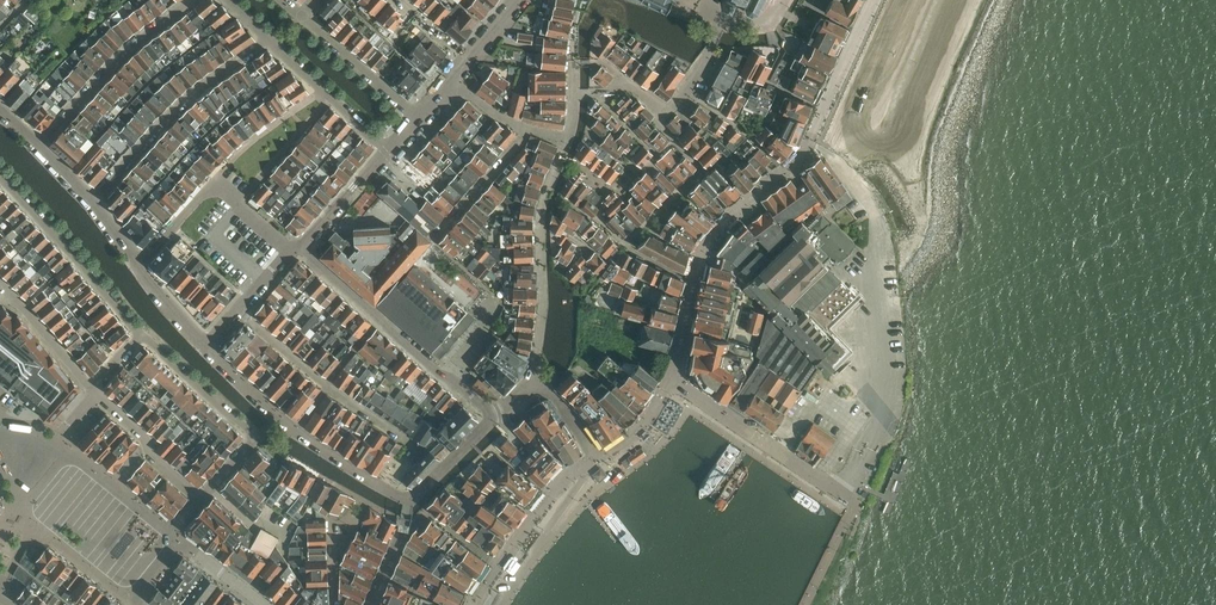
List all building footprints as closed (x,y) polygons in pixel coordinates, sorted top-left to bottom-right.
[(8,14),(12,10),(5,4),(4,6),(3,4),(7,0),(0,0),(0,7),(8,14)] [(135,10),(145,25),(157,16),(146,2),(145,0),(139,0),(142,5),(136,10),(135,10)] [(146,2),(157,16),(157,17),(168,8),(167,8),(161,0),(148,0),(146,2)] [(193,20),(197,26),(208,17),(207,15),(218,6),(213,0),(204,0),(195,8),(200,13),(193,20)] [(319,12),(330,21),(346,4),(341,0),(330,0),(319,12)] [(364,6),(375,15),(378,18),(391,4),(387,1),(387,0),(369,0),(364,6)] [(419,6),(430,15),(441,2),(443,0),(425,0),(419,6)] [(471,4),(468,7),(480,18),(482,20),(490,10),(491,9),(480,0),(471,0),(471,4)] [(491,9),(491,8),(492,9),(499,0),(480,0),(491,9)] [(555,10),(553,9),(550,19),(571,23),(573,14),(574,14),(573,14),(574,10),(575,10),(574,10),(575,9),(574,9),(576,0),(557,0),(555,10)] [(667,12),(672,0),(642,0),(667,12)] [(746,4),(745,7),(747,13),(752,15),(758,13),(761,9),(763,10),(764,8),(761,7),(765,0),(736,0),(746,4)] [(813,1),(827,10),(825,12),(849,26),(863,0),(832,0),(831,1),(829,0),(814,0),(813,1)] [(441,2),(430,15),(439,24),(453,8),(448,4),(446,6),(441,2)] [(456,20),(447,31),(461,43),(473,30),(471,28),(478,20),(458,3),(449,14),(456,20)] [(330,21),(326,26),(337,35),(350,21),(343,15),(350,8),(346,4),(330,21)] [(378,18),(376,21),(385,29),(388,26),(393,31),(405,17),(401,13),(391,4),(378,18)] [(130,14),(124,18),(135,33),(145,25),(135,10),(136,10),(132,5),(126,9),(130,14)] [(212,23),(205,29),(208,33),(208,34),(216,28),(231,16),(222,5),(219,8),(208,17),(212,23)] [(31,6),(24,13),(37,24),(43,17),(31,6)] [(18,16),(17,17),(26,25),(30,20),(22,12),(18,16)] [(350,21),(337,35),(347,44),(359,30),(354,26),(361,18),(356,14),(350,21)] [(187,15),(177,23),(188,37),(199,29),(187,15)] [(110,16),(105,20),(125,41),(135,33),(124,18),(123,18),(116,23),(110,16)] [(822,16),(819,22),(823,24),(819,31),(840,42),(846,29),(825,18),(822,16)] [(217,33),(216,34),(221,41),(225,46),(228,44),(247,31),(245,29),(238,18),(234,20),(222,29),(217,33)] [(406,18),(398,27),(408,35),(413,30),(416,26),(415,25),(406,18)] [(544,18),(540,33),(559,37),(559,36),(569,38),(571,23),(550,19),(544,18)] [(105,21),(101,25),(107,31),(101,37),(115,50),(115,51),(125,41),(105,20),(105,21)] [(177,23),(166,31),(182,53),(188,49),(193,45),(188,37),(177,23)] [(359,30),(347,44),(357,53),(370,38),(365,34),(371,27),(366,23),(365,23),(359,30)] [(416,26),(413,30),(419,35),(422,32),(416,26)] [(601,26),(595,35),(595,36),(598,38),(603,31),(604,29),(601,26)] [(166,30),(155,38),(171,61),(172,61),(182,53),(166,31),(166,30)] [(228,44),(225,46),(231,56),(234,55),(235,55),(256,41),(249,30),(247,31),(228,44)] [(95,31),(85,40),(106,60),(115,50),(101,37),(96,42),(93,38),(97,33),(95,31)] [(595,36),(592,42),(598,47),(594,52),(604,59),(616,41),(607,34),(603,31),(598,38),(595,36)] [(808,42),(807,44),(810,45),(811,44),(834,55),(837,50),(836,50),(839,43),(839,42),(840,42),(819,31),(816,38),(812,36),(808,42)] [(370,38),(357,53),(367,62),(386,41),(376,32),(370,38)] [(519,33),(517,41),(532,43),(534,35),(519,33)] [(421,42),(408,56),(425,72),(433,63),(436,60),(425,50),(427,48),(425,46),(431,39),(427,35),(421,42)] [(537,43),(537,44),(544,44),(543,51),(567,54),(569,40),(546,37),(538,36),(537,43)] [(209,37),(204,41),(221,64),(231,56),(225,46),(221,41),(215,45),(209,37)] [(632,37),(627,43),(631,46),(636,40),(632,37)] [(155,38),(144,47),(156,61),(162,56),(168,64),(171,61),(155,38)] [(631,46),(630,47),(635,51),(641,43),(636,39),(636,40),(631,46)] [(85,40),(80,45),(81,46),(86,50),(82,55),(81,56),(96,71),(106,60),(85,40)] [(796,58),(824,72),(825,71),(826,69),(829,71),(837,57),(834,55),(811,44),(810,45),(807,44),(808,42),(805,40),(796,58)] [(206,52),(199,57),(209,71),(209,72),(220,64),(221,64),(204,41),(200,44),(206,52)] [(386,41),(367,62),(377,71),(377,70),(389,57),(395,49),(386,41)] [(427,48),(425,50),(436,60),(439,63),(448,54),(434,42),(428,48),(427,48)] [(617,44),(607,57),(617,65),(627,52),(630,49),(625,45),(623,49),(617,44)] [(144,47),(134,56),(152,78),(155,75),(151,71),(152,70),(149,67),(152,64),(158,72),(162,69),(156,61),(144,47)] [(645,65),(635,79),(647,88),(648,88),(659,73),(652,67),(663,52),(657,49),(647,63),(645,65)] [(726,62),(741,70),(747,57),(743,55),(733,50),(732,49),(726,61),(726,62)] [(751,49),(733,89),(739,93),(745,81),(744,81),(745,78),(753,81),(754,79),(764,84),(772,67),(762,62),(765,56),(751,49)] [(74,51),(71,55),(71,56),(79,63),(76,66),(74,68),(88,80),(96,71),(81,56),(82,55),(76,50),(74,51)] [(257,69),(251,73),(254,78),(277,62),(268,50),(251,62),(257,69)] [(527,61),(527,62),(527,65),(542,66),(542,67),(566,69),(567,54),(543,52),(543,53),(539,53),(528,52),(527,61)] [(627,52),(617,65),(626,72),(636,59),(639,55),(634,52),(631,55),(627,52)] [(187,53),(181,57),(198,79),(209,71),(198,57),(193,60),(190,58),(187,53)] [(10,65),(5,60),(0,55),(0,77),(10,65)] [(134,56),(125,64),(138,78),(141,75),(148,81),(152,78),(134,56)] [(182,68),(176,74),(188,88),(198,79),(181,57),(177,61),(182,68)] [(396,74),(389,82),(392,83),(408,98),(423,82),(427,77),(415,68),(405,58),(394,71),(396,74)] [(796,58),(791,66),(796,68),(795,72),(799,75),(799,77),(821,88),(822,86),(823,87),(825,86),(827,82),(826,81),(825,80),(828,73),(825,71),(824,72),(796,58)] [(0,77),(0,88),(6,93),(21,77),(15,71),(17,70),(16,68),(20,63),(16,59),(10,65),(0,77)] [(636,59),(626,72),(635,79),(645,65),(636,59)] [(669,70),(662,79),(662,80),(663,80),(663,79),(675,88),(685,74),(685,73),(678,68),(682,63),(675,59),(668,69),(669,70)] [(265,71),(254,79),(257,83),(268,75),(272,82),(287,71),(280,61),(265,71)] [(726,62),(719,74),(735,83),(736,80),(741,70),(726,62)] [(124,66),(116,74),(136,93),(137,92),(141,88),(144,84),(138,78),(125,64),(124,66)] [(61,65),(56,70),(59,73),(78,91),(87,81),(74,69),(70,73),(61,66),(61,65)] [(245,66),(235,73),(245,89),(246,88),(251,84),(255,89),(255,88),(257,92),(262,89),(257,83),(254,79),(245,66)] [(602,67),(593,77),(605,87),(614,77),(602,67)] [(778,67),(770,81),(777,84),(780,78),(778,76),(782,69),(778,67)] [(493,70),(484,82),(499,94),(499,95),(510,102),(511,103),(513,94),(504,88),(509,82),(493,70)] [(164,71),(159,76),(163,81),(169,76),(164,71)] [(292,72),(274,84),(278,90),(276,92),(277,93),(281,99),(300,84),(292,72)] [(542,72),(529,72),(529,84),(529,86),(566,86),(566,72),(542,72)] [(78,91),(59,73),(54,78),(60,83),(56,88),(61,92),(69,100),(78,91)] [(235,73),(224,81),(233,95),(234,94),(240,91),(246,100),(251,96),(248,93),(246,88),(245,89),(235,73)] [(30,74),(7,100),(17,109),(40,83),(30,74)] [(116,74),(108,83),(122,96),(127,90),(133,96),(136,93),(116,74)] [(171,78),(165,84),(177,97),(188,88),(176,74),(171,78)] [(719,74),(712,86),(728,95),(731,89),(735,83),(719,74)] [(780,78),(777,84),(787,89),(792,79),(782,74),(780,78)] [(158,76),(154,80),(159,85),(158,86),(160,88),(155,93),(154,93),(168,107),(177,97),(165,84),(158,76)] [(799,77),(791,91),(813,103),(821,88),(799,77)] [(663,80),(654,91),(667,100),(676,89),(675,88),(663,79),(663,80)] [(224,81),(214,88),(224,102),(229,98),(236,107),(240,103),(234,94),(233,95),(224,81)] [(108,83),(99,92),(99,93),(115,107),(120,101),(125,106),(129,102),(122,96),(108,83)] [(300,84),(281,99),(288,108),(310,93),(303,83),(300,84)] [(483,83),(476,93),(491,105),(492,105),(496,99),(507,107),(510,102),(499,95),(483,83)] [(508,113),(520,116),(521,116),(525,99),(528,100),(529,94),(529,86),(529,84),(524,83),(521,94),(514,92),(508,113)] [(750,94),(744,106),(766,116),(776,94),(775,93),(777,91),(774,89),(776,88),(768,84),(766,89),(765,88),(755,84),(750,94)] [(149,86),(144,90),(151,97),(145,104),(158,117),(168,107),(154,93),(155,93),(149,86)] [(529,86),(529,94),(529,100),(550,100),(566,100),(566,86),(529,86)] [(728,95),(712,86),(705,100),(705,102),(720,110),(728,95)] [(32,97),(19,111),(26,117),(28,119),(29,119),(30,119),(31,117),(49,97),(39,88),(36,92),(32,97)] [(206,94),(198,101),(198,102),(217,122),(225,115),(218,107),(224,102),(214,88),(206,94)] [(255,89),(248,93),(251,96),(258,92),(257,92),(255,88),(255,89)] [(267,89),(261,93),(276,116),(288,108),(281,99),(277,93),(272,97),(267,89)] [(728,95),(720,110),(721,110),(735,118),(746,97),(739,93),(733,89),(731,89),(728,95)] [(99,93),(90,102),(111,122),(114,118),(109,113),(115,107),(99,93)] [(260,105),(254,108),(266,124),(277,116),(276,116),(261,93),(255,97),(260,105)] [(626,93),(613,106),(621,114),(635,101),(626,93)] [(30,119),(29,119),(30,120),(32,122),(42,131),(54,117),(62,108),(57,104),(56,104),(54,103),(55,102),(49,97),(31,117),(30,119)] [(134,101),(132,102),(140,109),(135,114),(149,126),(158,117),(145,104),(137,97),(134,101)] [(775,101),(772,107),(791,116),(806,122),(812,107),(812,106),(799,101),(790,97),(787,106),(775,101)] [(590,108),(588,111),(592,114),(596,109),(599,105),(600,104),(594,98),(588,106),(590,108)] [(635,101),(621,114),(626,120),(635,111),(638,114),(643,109),(645,107),(638,99),(635,101)] [(548,100),(541,100),(541,113),(566,113),(566,101),(551,101),(548,101),(548,100)] [(249,101),(241,106),(244,110),(245,109),(249,113),(244,117),(243,117),(255,132),(266,124),(254,108),(254,109),(249,101)] [(467,101),(458,110),(480,129),(482,132),(486,127),(491,122),(488,119),(483,124),(477,119),(482,114),(467,101)] [(90,102),(81,112),(94,125),(101,118),(108,125),(111,122),(90,102)] [(198,102),(188,110),(195,118),(201,123),(206,118),(214,125),(217,122),(198,102)] [(596,109),(592,114),(596,118),(597,117),(598,118),(599,119),(604,124),(604,123),(611,115),(602,106),(601,107),(599,105),(596,109)] [(699,106),(690,117),(694,120),(702,127),(705,129),(707,131),(709,127),(713,121),(709,118),(711,115),(699,106)] [(321,117),(319,120),(314,125),(322,132),(327,126),(329,128),(340,116),(330,107),(328,110),(321,117)] [(626,120),(631,125),(635,122),(638,126),(644,120),(647,124),(653,118),(655,116),(654,116),(646,107),(645,107),(643,109),(638,114),(635,111),(626,120)] [(772,107),(770,112),(770,113),(771,113),(775,115),(770,124),(770,125),(783,131),(791,116),(772,107)] [(129,108),(124,112),(131,119),(126,124),(140,136),(149,126),(135,114),(129,108)] [(237,109),(231,115),(237,122),(233,125),(233,126),(245,140),(255,132),(243,117),(237,109)] [(524,109),(521,119),(523,120),(546,127),(564,129),(566,114),(566,113),(541,113),(530,111),(525,110),(524,109)] [(188,110),(178,119),(179,120),(199,140),(202,136),(196,131),(198,129),(196,128),(201,124),(195,118),(188,110)] [(450,119),(450,120),(463,132),(471,139),(480,129),(458,110),(450,119)] [(73,121),(72,122),(83,132),(85,134),(94,125),(81,112),(73,121)] [(611,115),(604,123),(610,128),(614,132),(621,125),(611,115)] [(677,115),(667,125),(676,135),(684,128),(678,121),(681,119),(677,115)] [(710,128),(720,136),(729,123),(718,115),(710,128)] [(340,116),(329,128),(332,130),(343,118),(340,116)] [(783,131),(781,136),(791,146),(792,144),(796,145),(806,122),(791,116),(783,131)] [(218,126),(216,128),(235,148),(235,149),(245,140),(233,126),(233,125),(226,118),(221,123),(228,131),(224,134),(218,126)] [(343,118),(332,130),(337,136),(334,139),(332,141),(337,145),(342,139),(341,139),(352,126),(343,118)] [(599,119),(591,127),(602,136),(602,137),(610,128),(604,123),(604,124),(599,119)] [(179,120),(169,129),(182,142),(187,137),(194,144),(199,140),(179,120)] [(450,120),(441,129),(457,143),(458,144),(457,144),(462,148),(466,144),(462,139),(459,137),(463,132),(450,120)] [(480,132),(476,137),(480,140),(488,148),(496,139),(496,138),(505,129),(496,120),(492,123),(482,134),(480,132)] [(638,126),(635,129),(644,139),(653,130),(647,124),(644,120),(638,126)] [(63,132),(52,145),(73,164),(93,141),(85,134),(83,132),(72,122),(63,132)] [(114,122),(110,127),(126,141),(131,146),(140,136),(126,124),(125,123),(121,128),(114,122)] [(689,123),(683,130),(686,133),(692,127),(689,123)] [(314,126),(306,135),(320,148),(325,143),(328,146),(325,149),(328,152),(331,148),(332,149),(335,145),(336,146),(337,145),(332,141),(327,136),(322,132),(314,125),(314,126)] [(496,139),(488,148),(498,156),(517,135),(507,126),(505,129),(496,138),(496,139)] [(733,126),(725,135),(731,141),(727,146),(733,152),(738,147),(746,138),(742,134),(733,126)] [(761,128),(755,134),(757,136),(756,138),(765,146),(776,135),(767,126),(763,129),(761,128)] [(110,127),(73,167),(83,176),(103,154),(113,144),(124,154),(131,146),(126,141),(110,127)] [(697,132),(692,127),(686,133),(679,139),(686,145),(689,149),(707,131),(705,129),(702,127),(697,132)] [(215,128),(212,132),(218,139),(213,144),(225,157),(226,157),(235,148),(216,128),(215,129),(215,128)] [(653,130),(644,139),(648,144),(650,142),(660,151),(670,141),(660,131),(660,132),(656,128),(653,130)] [(441,129),(432,139),(448,153),(449,154),(447,156),(449,157),(452,160),(458,154),(452,149),(457,143),(441,129)] [(626,129),(616,140),(617,141),(625,148),(628,146),(633,139),(629,135),(630,133),(626,129)] [(683,130),(676,136),(679,139),(686,133),(683,130)] [(163,136),(159,141),(173,153),(173,152),(178,156),(180,158),(180,159),(184,155),(184,154),(189,150),(186,147),(181,152),(177,148),(181,144),(168,131),(163,136)] [(707,131),(689,149),(699,159),(712,147),(707,142),(712,136),(707,131)] [(608,136),(601,144),(609,151),(616,143),(617,141),(616,140),(613,138),(615,135),(611,132),(608,136)] [(779,134),(766,146),(777,157),(781,161),(794,149),(791,146),(781,136),(779,134)] [(306,135),(297,146),(311,158),(318,164),(321,161),(316,155),(321,149),(320,148),(306,135)] [(349,135),(345,139),(354,147),(366,158),(374,148),(363,138),(360,136),(356,140),(349,135)] [(206,137),(196,146),(217,166),(225,157),(213,144),(211,141),(211,142),(206,137)] [(341,143),(337,148),(358,167),(366,158),(354,147),(345,139),(341,143)] [(533,150),(535,151),(539,152),(539,153),(553,159),(559,147),(541,139),(538,146),(535,145),(533,150)] [(579,151),(576,156),(585,164),(593,153),(594,154),(600,146),(595,142),(592,147),(582,139),(580,143),(577,150),(579,151)] [(748,139),(735,152),(741,158),(742,156),(745,159),(757,148),(748,139)] [(488,148),(480,140),(477,144),(481,147),(475,154),(489,166),(498,156),(488,148)] [(159,141),(150,150),(164,162),(163,163),(170,170),(175,164),(175,163),(180,158),(178,156),(173,162),(168,158),(173,153),(159,141)] [(421,150),(421,151),(443,170),(452,160),(449,157),(444,162),(440,158),(444,153),(430,141),(421,150)] [(616,143),(609,151),(617,158),(623,151),(627,153),(629,151),(625,148),(617,141),(616,143)] [(713,146),(699,159),(708,168),(717,160),(722,155),(718,151),(720,149),(727,155),(731,152),(718,141),(713,146)] [(639,144),(631,153),(635,157),(632,159),(641,167),(653,154),(644,146),(642,148),(639,144)] [(196,146),(187,155),(208,175),(217,166),(196,146)] [(297,146),(288,155),(302,168),(307,172),(310,175),(314,170),(306,164),(311,158),(297,146)] [(593,153),(585,164),(591,168),(593,170),(607,152),(604,150),(601,147),(600,146),(594,154),(593,153)] [(467,147),(459,156),(462,159),(471,150),(467,147)] [(526,147),(525,149),(531,154),(531,153),(534,155),(535,151),(533,150),(526,147)] [(337,148),(332,153),(340,160),(336,164),(338,165),(351,177),(351,176),(358,167),(337,148)] [(523,149),(510,163),(511,163),(521,172),(526,175),(526,174),(529,167),(529,166),(530,163),(534,155),(531,153),(531,154),(525,149),(523,149)] [(671,149),(655,163),(667,175),(679,164),(686,157),(683,154),(679,158),(671,149)] [(760,149),(748,160),(750,161),(759,172),(771,161),(760,149)] [(150,150),(142,159),(155,171),(163,178),(166,174),(159,167),(163,163),(164,162),(150,150)] [(421,151),(412,160),(428,175),(432,171),(438,176),(443,170),(421,151)] [(607,152),(593,170),(602,176),(616,160),(611,156),(607,154),(608,152),(607,152)] [(530,163),(529,166),(547,173),(552,161),(553,159),(539,153),(538,155),(533,164),(530,163)] [(103,154),(83,176),(95,187),(109,171),(102,165),(104,163),(108,159),(103,154)] [(467,163),(466,164),(480,176),(481,176),(489,166),(475,154),(467,163)] [(187,155),(179,164),(199,184),(199,185),(208,175),(187,155)] [(288,155),(280,165),(293,178),(294,177),(295,179),(301,185),(304,181),(299,176),(299,175),(297,173),(302,168),(288,155)] [(818,159),(806,168),(832,203),(837,210),(853,198),(846,190),(847,189),(848,189),(823,155),(818,159)] [(108,159),(104,163),(111,169),(117,162),(110,156),(108,159)] [(686,157),(679,164),(690,175),(697,168),(686,157)] [(142,159),(133,169),(153,188),(156,184),(149,178),(155,171),(142,159)] [(412,160),(403,170),(416,182),(418,184),(423,179),(425,180),(430,185),(434,180),(429,175),(428,175),(412,160)] [(616,160),(602,176),(608,181),(611,183),(620,173),(620,172),(624,167),(618,163),(619,162),(616,160)] [(750,161),(741,169),(751,180),(760,173),(759,172),(750,161)] [(325,162),(321,167),(343,186),(349,179),(351,177),(338,165),(339,166),(335,171),(325,162)] [(511,163),(496,180),(502,185),(509,177),(513,181),(521,172),(511,163)] [(172,172),(169,175),(190,194),(199,184),(179,164),(174,169),(180,174),(177,177),(172,172)] [(464,167),(458,174),(472,186),(472,185),(480,176),(466,164),(464,167)] [(679,164),(667,175),(678,186),(690,175),(679,164)] [(280,165),(271,175),(272,176),(277,180),(281,184),(286,188),(288,190),(292,194),(296,190),(289,183),(293,178),(280,165)] [(529,167),(526,174),(530,176),(527,184),(540,189),(546,175),(547,173),(529,166),(529,167)] [(321,167),(316,172),(319,175),(321,174),(324,177),(324,178),(325,179),(320,185),(332,197),(333,197),(343,186),(321,167)] [(450,167),(446,171),(454,178),(449,184),(463,196),(472,186),(458,174),(450,167)] [(702,180),(701,182),(714,197),(716,196),(717,194),(728,206),(741,193),(735,185),(733,187),(730,183),(716,168),(711,172),(702,180)] [(806,168),(800,173),(805,180),(824,208),(825,208),(832,203),(806,168)] [(133,169),(124,179),(134,188),(139,192),(142,189),(144,189),(148,193),(153,188),(133,169)] [(578,169),(570,179),(579,186),(583,182),(581,181),(586,175),(578,169)] [(741,169),(732,177),(744,191),(745,192),(755,184),(751,180),(741,169)] [(638,175),(635,178),(638,180),(648,191),(651,189),(657,183),(653,179),(646,172),(641,177),(638,175)] [(661,172),(653,179),(657,183),(668,195),(676,188),(661,172)] [(169,175),(166,179),(171,183),(170,185),(173,187),(168,192),(182,204),(190,194),(169,175)] [(264,183),(252,197),(262,205),(273,193),(281,184),(277,180),(272,176),(270,180),(273,182),(269,187),(264,183)] [(635,183),(629,189),(640,199),(648,191),(638,180),(635,178),(632,181),(635,183)] [(124,179),(105,200),(114,208),(115,209),(130,192),(134,188),(124,179)] [(570,179),(561,192),(571,199),(576,193),(574,192),(579,186),(570,179)] [(792,179),(762,201),(768,210),(786,230),(789,227),(812,211),(814,213),(820,209),(821,210),(824,208),(805,180),(796,185),(792,179)] [(386,182),(377,192),(381,195),(408,218),(407,218),(427,236),(435,227),(444,216),(427,200),(421,207),(392,180),(389,184),(386,182)] [(308,181),(302,188),(308,194),(311,196),(323,208),(324,207),(332,197),(320,185),(317,183),(314,186),(308,181)] [(576,193),(571,199),(579,205),(580,204),(592,189),(583,182),(579,186),(574,192),(576,193)] [(701,182),(688,193),(702,207),(704,205),(704,206),(716,219),(725,209),(714,197),(701,182)] [(493,183),(484,193),(498,205),(503,199),(508,204),(507,209),(509,210),(512,210),(513,201),(512,200),(506,195),(493,183)] [(652,190),(647,194),(658,206),(665,199),(669,195),(668,195),(657,183),(651,189),(652,190)] [(157,188),(152,194),(173,213),(182,204),(168,192),(168,191),(161,184),(157,188)] [(262,205),(262,206),(273,215),(284,203),(279,199),(288,190),(286,188),(281,184),(273,193),(262,205)] [(449,184),(441,193),(454,205),(463,196),(449,184)] [(519,184),(515,200),(522,202),(535,206),(539,190),(526,186),(519,184)] [(430,189),(424,195),(432,203),(446,215),(454,205),(441,193),(432,186),(430,189)] [(134,188),(130,192),(141,201),(144,197),(139,192),(134,188)] [(592,189),(580,204),(583,206),(582,207),(593,217),(599,210),(594,206),(602,198),(592,189)] [(13,201),(4,191),(0,195),(0,214),(13,201)] [(300,191),(294,198),(315,218),(315,217),(316,217),(324,208),(324,207),(323,208),(311,196),(306,202),(301,197),(304,194),(300,191)] [(604,200),(602,202),(605,205),(604,207),(607,210),(610,206),(619,197),(613,191),(604,200)] [(484,193),(476,202),(490,214),(498,205),(484,193)] [(149,198),(143,204),(150,211),(151,210),(165,223),(173,213),(152,194),(149,198)] [(633,195),(629,200),(631,202),(631,201),(646,216),(656,206),(646,196),(640,202),(633,195)] [(115,209),(114,211),(124,219),(137,204),(127,196),(115,209)] [(607,210),(602,214),(608,220),(615,214),(626,203),(620,196),(619,197),(610,206),(607,210)] [(294,198),(289,204),(293,208),(290,211),(295,216),(307,227),(307,226),(315,218),(294,198)] [(0,214),(0,222),(5,217),(7,219),(8,218),(11,221),(23,211),(13,201),(0,214)] [(631,202),(623,209),(627,213),(629,215),(637,224),(638,224),(646,216),(631,201),(631,202)] [(682,212),(705,232),(712,222),(693,205),(690,203),(682,212)] [(474,204),(466,213),(481,227),(488,233),(489,233),(491,231),(484,224),(489,217),(474,204)] [(517,211),(515,219),(533,220),(535,207),(522,205),(521,211),(517,211)] [(570,207),(562,220),(568,223),(563,230),(568,233),(574,236),(576,233),(574,232),(576,229),(586,239),(599,227),(591,219),(588,216),(587,218),(584,215),(570,207)] [(677,208),(666,221),(667,222),(697,240),(705,232),(682,212),(677,208)] [(134,214),(124,225),(135,235),(133,237),(143,246),(159,229),(165,223),(151,210),(150,211),(145,217),(138,210),(134,214)] [(712,262),(712,265),(737,273),(736,277),(744,286),(743,287),(751,295),(753,294),(773,315),(771,316),(814,360),(815,360),(828,373),(830,371),(835,367),(831,363),(845,349),(835,339),(831,342),(809,319),(811,317),(805,311),(809,308),(812,311),(841,282),(842,280),(838,276),(825,262),(830,257),(833,260),(836,257),(840,261),(856,244),(833,221),(830,223),(820,213),(807,226),(802,221),(792,231),(789,227),(786,230),(768,210),(747,226),(757,238),(752,242),(750,240),(747,243),(736,235),(734,232),(717,254),(719,255),(716,263),(712,262)] [(16,226),(6,235),(6,236),(11,241),(21,232),(32,221),(23,211),(11,221),(16,226)] [(466,213),(457,223),(473,237),(478,230),(488,239),(488,234),(488,233),(481,227),(466,213)] [(624,220),(620,224),(629,233),(637,224),(629,215),(627,213),(622,218),(624,220)] [(608,220),(607,222),(623,238),(629,233),(620,224),(618,222),(621,220),(615,214),(608,220)] [(496,221),(494,224),(501,225),(502,216),(497,215),(496,221)] [(553,215),(551,223),(554,224),(551,229),(553,231),(552,232),(558,235),(559,234),(561,235),(562,233),(564,233),(558,242),(563,245),(568,238),(569,237),(566,235),(568,233),(563,230),(568,223),(562,220),(553,215)] [(284,224),(286,226),(286,227),(295,235),(301,234),(307,227),(295,216),(292,220),(290,217),(284,224)] [(504,216),(503,225),(511,225),(511,233),(511,234),(533,234),(533,220),(515,219),(504,216)] [(332,243),(320,256),(371,301),(375,305),(377,303),(399,278),(432,241),(427,236),(407,218),(399,228),(400,233),(391,234),(390,225),(354,228),(354,237),(347,237),(345,239),(336,231),(328,239),(332,243)] [(740,219),(730,229),(734,232),(736,235),(747,243),(750,240),(752,242),(757,238),(747,226),(740,219)] [(24,239),(16,247),(20,251),(24,247),(30,241),(42,231),(42,230),(41,231),(32,221),(21,232),(25,236),(24,239)] [(661,223),(658,228),(663,231),(660,235),(669,241),(691,253),(698,240),(697,240),(667,222),(665,226),(661,223)] [(457,223),(448,233),(464,246),(468,250),(469,249),(476,256),(476,257),(480,261),(482,262),(483,262),(490,253),(486,249),(484,247),(480,251),(480,252),(471,244),(471,239),(473,237),(457,223)] [(599,227),(586,239),(587,239),(597,249),(609,236),(599,227)] [(33,248),(29,252),(25,256),(30,260),(33,257),(51,240),(42,231),(30,241),(34,245),(32,247),(33,248)] [(440,242),(455,256),(459,251),(464,255),(468,250),(464,246),(448,233),(440,242)] [(509,233),(506,233),(507,242),(507,248),(514,248),(533,247),(533,234),(511,234),(511,233),(509,233)] [(650,234),(637,247),(684,273),(690,255),(650,234)] [(3,247),(3,248),(9,242),(4,236),(0,240),(0,250),(3,247)] [(167,246),(150,264),(159,272),(168,280),(185,261),(195,250),(195,249),(187,241),(181,236),(170,248),(167,246)] [(609,237),(597,249),(607,258),(618,246),(609,237)] [(563,245),(555,257),(567,265),(575,253),(573,252),(578,245),(568,238),(563,245)] [(51,240),(33,257),(37,261),(37,262),(44,256),(49,261),(60,250),(51,240)] [(0,250),(0,269),(18,252),(15,248),(11,252),(9,251),(8,252),(3,248),(3,247),(0,250)] [(24,247),(20,251),(25,256),(29,252),(24,247)] [(486,247),(486,249),(490,253),(498,260),(499,261),(501,261),(501,248),(493,247),(487,247),(486,247)] [(510,256),(504,256),(504,261),(515,262),(534,261),(534,260),(533,247),(514,248),(514,249),(509,249),(510,256)] [(49,261),(39,270),(44,276),(49,271),(52,275),(68,260),(60,251),(60,250),(49,261)] [(582,255),(576,262),(585,271),(586,271),(591,267),(599,274),(608,264),(595,251),(587,260),(582,255)] [(623,251),(616,263),(620,265),(628,269),(634,257),(623,251)] [(0,269),(0,271),(8,280),(22,267),(17,262),(20,259),(21,261),(24,258),(18,252),(0,269)] [(490,253),(483,262),(484,263),(484,264),(490,269),(498,260),(490,253)] [(476,257),(467,267),(472,271),(480,261),(476,257)] [(629,270),(631,271),(641,277),(648,264),(648,263),(636,257),(636,258),(629,270)] [(185,267),(171,282),(182,292),(205,265),(200,260),(190,272),(185,267)] [(299,260),(282,280),(287,284),(285,287),(294,295),(298,298),(318,276),(299,260)] [(601,275),(597,280),(605,286),(609,281),(611,277),(613,278),(620,265),(616,263),(613,260),(601,275)] [(8,280),(17,290),(37,271),(32,265),(28,262),(22,267),(8,280)] [(576,262),(566,273),(575,282),(585,271),(576,262)] [(60,282),(54,287),(57,291),(60,289),(65,285),(66,284),(80,273),(71,263),(55,277),(60,282)] [(484,264),(475,274),(482,280),(487,274),(494,280),(497,276),(490,270),(491,269),(490,269),(484,264)] [(506,283),(506,287),(509,287),(536,288),(536,279),(533,279),(534,265),(511,264),(511,276),(510,278),(506,283)] [(205,265),(182,292),(192,301),(205,285),(209,281),(204,276),(210,269),(205,265)] [(613,278),(624,285),(631,271),(629,270),(628,269),(620,265),(613,278)] [(650,265),(643,277),(659,285),(664,272),(650,265)] [(712,265),(708,280),(736,288),(736,287),(738,282),(735,280),(736,277),(737,273),(712,265)] [(399,278),(377,303),(440,358),(444,352),(448,348),(451,345),(471,322),(475,318),(475,317),(474,316),(468,310),(433,279),(419,267),(413,268),(411,270),(402,280),(399,278)] [(37,271),(17,290),(26,299),(40,286),(34,281),(41,275),(37,271)] [(49,271),(44,276),(47,279),(52,275),(49,271)] [(664,272),(659,285),(673,292),(680,294),(684,282),(664,272)] [(64,295),(62,297),(66,302),(89,283),(80,273),(66,284),(65,285),(69,290),(64,295)] [(318,276),(298,298),(301,301),(304,303),(309,298),(313,301),(315,298),(322,291),(328,285),(318,276)] [(205,285),(192,301),(202,310),(226,283),(221,279),(210,290),(205,285)] [(699,306),(696,319),(731,327),(734,314),(740,288),(736,287),(736,288),(708,280),(705,280),(698,306),(699,306)] [(612,281),(608,292),(620,297),(624,286),(612,281)] [(89,283),(66,302),(70,306),(78,299),(82,305),(97,293),(89,283)] [(226,283),(202,310),(212,319),(226,304),(225,304),(229,300),(229,299),(224,295),(224,294),(230,287),(226,283)] [(280,283),(276,288),(289,300),(294,295),(285,287),(280,283)] [(322,291),(315,298),(316,299),(318,300),(316,301),(320,305),(321,303),(326,307),(332,300),(338,293),(328,285),(322,291)] [(626,285),(622,297),(635,301),(638,290),(638,289),(626,285)] [(505,296),(505,302),(537,303),(537,288),(536,288),(509,287),(509,296),(505,296)] [(43,290),(30,302),(38,312),(51,301),(52,301),(58,295),(54,291),(50,295),(51,296),(49,297),(43,290)] [(678,314),(681,299),(652,290),(648,305),(647,306),(678,314)] [(85,312),(79,318),(83,322),(89,317),(91,316),(106,304),(97,293),(82,305),(83,306),(81,307),(85,312)] [(270,301),(257,317),(267,326),(281,309),(284,306),(283,306),(278,301),(279,299),(272,293),(267,298),(270,301)] [(294,295),(289,300),(293,303),(298,298),(294,295)] [(327,318),(324,321),(327,324),(329,326),(333,322),(349,303),(339,295),(330,305),(327,309),(331,313),(327,318)] [(588,295),(583,302),(588,306),(594,299),(588,295)] [(38,312),(47,322),(60,311),(66,305),(62,300),(55,305),(52,301),(51,301),(38,312)] [(626,300),(621,314),(643,321),(647,306),(626,300)] [(281,309),(267,326),(278,335),(291,318),(286,313),(286,311),(290,306),(286,303),(283,306),(284,306),(281,309)] [(333,322),(329,326),(336,332),(340,329),(338,327),(342,322),(347,326),(359,312),(349,303),(333,322)] [(93,322),(87,327),(92,332),(100,326),(114,314),(106,304),(91,316),(89,317),(93,322)] [(305,304),(301,309),(310,317),(311,317),(315,312),(308,306),(305,304)] [(513,309),(513,311),(514,311),(518,315),(535,317),(536,305),(514,304),(513,309)] [(0,309),(0,381),(19,397),(20,396),(52,422),(80,390),(18,315),(14,318),(3,306),(0,309)] [(647,306),(643,321),(674,329),(678,314),(647,306)] [(320,308),(315,313),(319,317),(322,313),(324,311),(320,308)] [(751,309),(746,330),(759,334),(764,314),(751,309)] [(68,321),(55,332),(63,342),(76,331),(72,325),(78,319),(75,315),(71,310),(66,315),(67,317),(66,318),(68,321)] [(47,322),(46,322),(55,332),(68,321),(66,318),(60,311),(47,322)] [(301,329),(288,344),(299,352),(311,338),(311,337),(306,333),(320,317),(319,317),(315,313),(315,312),(311,317),(310,317),(302,327),(301,329)] [(359,312),(347,326),(355,333),(348,340),(353,344),(372,323),(359,312)] [(114,314),(100,326),(104,331),(101,333),(106,339),(109,336),(123,324),(114,314)] [(507,314),(506,321),(509,322),(514,322),(513,330),(533,332),(534,319),(511,317),(511,314),(507,314)] [(773,369),(745,410),(748,412),(753,415),(764,422),(773,429),(785,412),(794,400),(802,390),(818,368),(808,357),(795,344),(768,316),(756,356),(761,359),(760,361),(773,369)] [(291,318),(278,335),(288,344),(301,329),(302,327),(291,318)] [(696,319),(693,332),(695,332),(728,340),(728,339),(731,327),(696,319)] [(234,336),(222,348),(223,352),(232,361),(232,360),(245,346),(249,342),(256,334),(245,323),(234,336)] [(106,339),(101,343),(105,348),(110,343),(115,349),(131,335),(123,324),(109,336),(106,339)] [(645,324),(639,343),(643,344),(668,352),(674,333),(645,324)] [(84,327),(81,330),(86,335),(89,333),(84,327)] [(378,329),(367,341),(383,354),(387,358),(380,366),(386,372),(388,371),(387,371),(404,352),(378,329)] [(311,338),(299,352),(309,361),(331,335),(327,332),(324,336),(317,330),(311,337),(311,338)] [(504,343),(520,354),(521,352),(529,354),(532,345),(533,332),(513,330),(509,335),(504,343)] [(76,331),(63,342),(71,352),(74,355),(80,350),(82,354),(86,350),(91,346),(86,340),(85,341),(76,331)] [(694,352),(690,371),(696,372),(697,376),(700,381),(703,384),(707,387),(711,390),(711,391),(727,401),(729,399),(754,359),(750,356),(751,349),(735,346),(735,343),(728,340),(695,332),(691,351),(694,352)] [(331,335),(309,361),(318,369),(332,352),(328,349),(332,344),(332,343),(337,337),(333,333),(331,335)] [(245,346),(232,360),(242,370),(256,382),(268,368),(280,354),(267,343),(256,334),(249,342),(245,346)] [(498,339),(485,353),(498,365),(500,363),(517,375),(516,375),(519,377),(528,360),(529,359),(527,358),(529,354),(521,352),(520,354),(504,343),(498,339)] [(367,341),(359,351),(374,364),(383,354),(367,341)] [(91,346),(86,350),(99,365),(109,356),(107,355),(97,342),(91,346)] [(332,352),(318,369),(327,376),(351,348),(346,344),(341,351),(340,351),(336,356),(332,352)] [(136,364),(131,370),(136,375),(142,369),(154,356),(144,347),(135,357),(132,360),(136,364)] [(83,355),(78,360),(91,376),(100,367),(99,365),(86,350),(82,354),(83,355)] [(385,374),(386,376),(386,377),(389,380),(393,383),(393,382),(413,360),(404,352),(387,371),(388,371),(386,372),(385,374)] [(485,353),(474,365),(476,368),(478,369),(487,377),(482,382),(489,388),(493,383),(505,394),(516,381),(513,379),(516,375),(517,375),(500,363),(498,365),(485,353)] [(280,354),(268,368),(277,376),(290,362),(280,354)] [(608,355),(598,367),(613,379),(612,381),(617,384),(642,403),(645,399),(652,391),(650,389),(621,365),(608,355)] [(146,373),(141,379),(147,384),(155,375),(164,365),(154,356),(142,369),(146,373)] [(345,368),(335,383),(345,390),(355,375),(349,371),(358,360),(354,356),(345,368)] [(413,360),(393,382),(401,389),(403,390),(404,390),(411,383),(423,369),(413,360)] [(624,361),(621,365),(650,389),(659,379),(639,364),(638,365),(624,361)] [(735,397),(730,404),(743,413),(745,410),(773,369),(760,361),(735,397)] [(290,362),(277,376),(278,377),(288,386),(292,383),(292,382),(293,380),(300,371),(298,370),(290,362)] [(155,375),(147,384),(150,387),(154,383),(156,384),(158,381),(161,380),(164,383),(173,373),(164,365),(155,375)] [(116,376),(104,389),(108,392),(110,394),(114,397),(114,398),(127,385),(134,376),(133,375),(132,374),(125,368),(124,368),(124,367),(116,376)] [(268,368),(256,382),(266,391),(278,377),(277,376),(268,368)] [(345,390),(355,397),(365,382),(372,371),(367,368),(360,377),(359,378),(355,375),(345,390)] [(411,383),(404,390),(406,393),(416,401),(419,404),(429,393),(427,392),(436,381),(423,369),(411,383)] [(298,395),(286,409),(298,419),(315,397),(314,397),(321,388),(316,384),(300,371),(293,380),(302,387),(296,394),(298,395)] [(573,372),(558,388),(566,396),(574,403),(575,405),(582,412),(591,423),(592,422),(591,421),(606,409),(597,399),(588,389),(589,388),(581,381),(573,372)] [(170,389),(161,398),(166,402),(171,397),(172,397),(175,393),(184,383),(173,373),(164,383),(170,389)] [(127,385),(114,398),(124,406),(137,393),(136,393),(143,385),(141,383),(137,379),(134,376),(127,385)] [(266,391),(276,400),(288,386),(278,377),(266,391)] [(472,386),(483,395),(489,388),(482,382),(478,379),(472,386)] [(276,400),(276,401),(286,409),(298,395),(296,394),(302,387),(293,380),(292,382),(292,383),(288,386),(276,400)] [(612,381),(607,386),(611,390),(628,406),(638,415),(646,407),(642,403),(617,384),(612,381)] [(355,397),(366,405),(377,391),(379,388),(373,384),(371,386),(365,382),(355,397)] [(429,393),(419,404),(429,412),(436,404),(438,402),(448,390),(438,382),(429,393)] [(175,400),(170,406),(176,412),(194,392),(184,383),(175,393),(172,397),(175,400)] [(602,383),(593,391),(617,417),(627,427),(639,416),(638,415),(628,406),(611,390),(607,386),(606,388),(602,383)] [(137,393),(124,406),(134,415),(153,394),(143,385),(136,393),(137,393)] [(387,398),(377,412),(388,419),(400,402),(406,393),(404,390),(403,390),(401,389),(395,398),(389,394),(387,397),(387,398)] [(436,404),(429,412),(438,421),(442,416),(446,412),(457,398),(448,390),(438,402),(436,404)] [(377,391),(366,405),(377,412),(387,398),(387,397),(377,391)] [(194,392),(176,412),(181,416),(186,410),(191,415),(195,411),(204,401),(194,392)] [(153,394),(134,415),(143,424),(162,403),(153,394)] [(328,394),(305,426),(317,435),(317,434),(328,419),(327,419),(330,415),(338,402),(328,394)] [(658,420),(655,426),(661,429),(668,433),(672,425),(674,426),(684,407),(670,399),(669,401),(658,420)] [(543,400),(528,410),(531,415),(533,417),(532,417),(545,437),(546,436),(561,427),(561,426),(548,407),(543,400)] [(794,400),(785,412),(794,418),(802,406),(794,400)] [(199,418),(192,426),(196,430),(214,410),(204,401),(195,411),(199,415),(199,418)] [(338,402),(330,415),(340,421),(348,408),(338,402)] [(400,402),(388,419),(399,427),(409,412),(410,409),(400,402)] [(162,403),(143,424),(153,433),(165,420),(166,419),(161,415),(162,415),(168,408),(162,403)] [(464,405),(448,422),(463,437),(479,420),(464,405)] [(348,408),(340,421),(350,428),(358,415),(348,408)] [(409,412),(399,427),(411,435),(422,418),(422,417),(410,409),(409,412)] [(214,410),(196,430),(206,439),(213,431),(215,430),(224,419),(214,410)] [(607,411),(591,423),(603,442),(620,431),(607,411)] [(165,420),(153,433),(163,442),(182,421),(172,412),(166,419),(165,420)] [(106,413),(94,427),(105,437),(117,423),(106,413)] [(328,419),(317,434),(328,442),(339,427),(337,425),(340,421),(330,415),(327,419),(328,419)] [(358,415),(350,428),(353,430),(364,438),(373,425),(358,415)] [(422,418),(411,435),(425,444),(432,434),(439,441),(441,438),(450,448),(451,449),(463,437),(448,422),(447,423),(445,422),(444,422),(444,421),(443,421),(442,421),(441,422),(441,423),(440,424),(441,425),(438,429),(434,426),(422,418)] [(217,438),(212,444),(217,448),(221,443),(225,439),(234,429),(224,419),(215,430),(213,431),(217,435),(217,438)] [(525,419),(514,429),(526,442),(537,433),(537,432),(525,419)] [(162,443),(157,449),(166,457),(179,444),(174,439),(184,429),(187,426),(182,421),(163,442),(162,443)] [(328,442),(340,450),(350,435),(350,434),(353,430),(350,428),(340,421),(337,425),(339,427),(328,442)] [(117,423),(105,437),(115,447),(128,433),(117,423)] [(814,423),(795,449),(801,457),(816,466),(836,439),(814,423)] [(364,438),(363,440),(364,440),(377,448),(379,449),(380,447),(388,435),(373,425),(364,438)] [(561,427),(546,436),(554,448),(556,447),(570,438),(562,426),(561,426),(561,427)] [(94,427),(79,443),(90,453),(91,452),(102,462),(103,460),(115,447),(105,437),(94,427)] [(225,439),(221,443),(227,448),(222,454),(226,458),(234,449),(235,448),(244,438),(234,429),(225,439)] [(350,435),(340,450),(352,458),(364,440),(363,440),(364,438),(353,430),(350,434),(350,435)] [(179,444),(166,457),(178,468),(187,458),(185,457),(200,438),(193,432),(188,438),(189,440),(185,443),(182,440),(179,444)] [(115,447),(103,460),(115,471),(127,457),(140,443),(128,433),(115,447)] [(432,434),(425,444),(429,448),(430,449),(431,449),(440,457),(450,448),(441,438),(439,441),(432,434)] [(388,435),(380,447),(392,455),(394,457),(402,445),(402,444),(388,435)] [(570,438),(556,447),(567,465),(584,455),(572,436),(570,438)] [(508,439),(500,447),(512,457),(510,460),(516,465),(519,466),(521,465),(526,460),(532,453),(523,445),(519,449),(508,439)] [(207,440),(189,460),(208,477),(217,468),(226,458),(222,454),(212,445),(207,440)] [(364,440),(352,458),(364,467),(377,448),(364,440)] [(526,460),(521,465),(529,473),(541,485),(553,473),(562,463),(542,443),(532,453),(526,460)] [(379,449),(366,468),(378,475),(387,460),(389,461),(392,455),(380,447),(379,449)] [(628,457),(622,462),(626,468),(632,464),(647,454),(642,447),(628,457)] [(431,449),(413,469),(422,477),(441,458),(440,457),(431,449)] [(246,465),(241,470),(260,487),(270,477),(263,470),(270,462),(258,450),(244,464),(246,465)] [(187,458),(178,468),(186,474),(199,487),(208,477),(189,460),(187,458)] [(146,460),(137,470),(158,490),(167,480),(163,476),(157,482),(154,479),(159,473),(146,460)] [(281,481),(266,501),(273,506),(276,501),(286,488),(292,491),(305,470),(291,462),(288,467),(283,464),(275,478),(281,481)] [(509,464),(496,480),(499,483),(526,505),(529,508),(543,492),(542,491),(539,488),(509,464)] [(480,466),(470,478),(477,484),(490,494),(499,483),(496,480),(487,472),(480,466)] [(600,468),(593,475),(599,481),(606,475),(605,474),(600,468)] [(413,469),(403,481),(412,488),(423,477),(422,477),(413,469)] [(137,470),(128,480),(130,481),(128,483),(138,493),(139,492),(140,493),(148,501),(158,490),(137,470)] [(257,486),(239,470),(230,480),(260,508),(264,500),(266,496),(257,486)] [(297,499),(287,511),(293,516),(297,511),(305,502),(306,501),(310,495),(319,478),(317,479),(316,480),(314,479),(316,476),(305,470),(292,491),(299,495),(297,499)] [(319,478),(310,495),(315,498),(311,506),(317,509),(320,511),(325,501),(330,492),(333,486),(319,478)] [(167,480),(158,490),(165,497),(179,509),(188,499),(175,487),(167,480)] [(260,508),(230,480),(220,490),(238,506),(254,520),(263,510),(260,508)] [(468,480),(461,488),(470,496),(483,503),(489,496),(476,487),(468,480)] [(325,501),(320,511),(326,514),(327,515),(331,509),(339,514),(341,510),(345,504),(351,508),(356,499),(333,486),(330,492),(325,501)] [(439,495),(428,505),(442,517),(451,505),(453,503),(458,497),(455,494),(448,487),(439,495)] [(158,490),(148,501),(155,507),(156,507),(160,511),(161,510),(171,518),(179,509),(165,497),(158,490)] [(492,506),(491,506),(498,513),(515,526),(525,512),(509,499),(502,494),(497,500),(492,506)] [(215,496),(206,506),(232,530),(232,531),(241,522),(239,519),(228,509),(219,500),(215,496)] [(463,502),(461,504),(466,508),(462,513),(467,517),(471,512),(474,514),(481,505),(472,501),(466,496),(463,500),(464,501),(463,502)] [(451,505),(442,517),(452,525),(462,513),(466,508),(461,504),(463,502),(464,501),(463,500),(459,497),(458,497),(453,503),(451,505)] [(471,512),(467,517),(471,521),(475,524),(479,519),(484,524),(489,528),(495,532),(496,532),(505,538),(513,528),(498,516),(482,504),(481,505),(474,514),(471,512)] [(206,506),(185,529),(206,546),(206,545),(213,551),(223,539),(229,544),(237,535),(232,531),(232,530),(206,506)] [(358,530),(353,540),(384,554),(389,542),(378,535),(375,534),(377,530),(377,529),(384,516),(370,507),(363,521),(370,525),(366,533),(358,530)] [(299,526),(295,532),(298,532),(308,532),(326,532),(327,532),(326,518),(326,514),(320,511),(317,509),(317,518),(307,519),(307,526),(300,526),(299,526)] [(290,519),(299,526),(304,516),(297,511),(293,516),(290,519)] [(452,525),(461,533),(471,521),(467,517),(462,513),(452,525)] [(385,517),(376,534),(378,535),(389,542),(389,541),(389,542),(392,537),(398,524),(385,517)] [(471,521),(461,533),(470,540),(473,538),(480,529),(484,524),(479,519),(475,524),(471,521)] [(418,526),(414,532),(433,545),(436,541),(445,530),(433,520),(432,520),(424,531),(418,526)] [(241,522),(232,531),(237,535),(241,539),(250,529),(241,522)] [(480,529),(473,538),(483,547),(489,540),(495,532),(489,528),(484,524),(480,529)] [(258,537),(251,548),(256,551),(269,558),(270,556),(276,545),(280,538),(279,538),(262,528),(258,537)] [(241,539),(244,541),(243,543),(251,548),(258,537),(250,529),(241,539)] [(445,530),(436,541),(441,545),(446,549),(454,538),(445,530)] [(308,532),(298,532),(298,539),(308,539),(309,546),(327,545),(326,532),(308,532)] [(407,543),(403,551),(405,552),(416,559),(419,561),(420,559),(423,555),(428,547),(439,557),(442,552),(438,549),(433,545),(414,532),(407,543)] [(489,540),(483,547),(492,554),(496,554),(500,548),(506,540),(495,532),(489,540)] [(213,551),(212,551),(228,564),(236,554),(238,552),(238,551),(243,543),(244,541),(241,539),(237,535),(229,544),(223,539),(213,551)] [(346,550),(340,563),(354,570),(356,571),(373,579),(379,567),(378,567),(384,554),(353,540),(352,539),(347,551),(346,550)] [(447,552),(445,554),(456,561),(454,563),(476,578),(486,563),(469,550),(466,548),(456,540),(447,552)] [(236,554),(228,564),(250,581),(266,561),(255,553),(256,551),(251,548),(243,543),(238,551),(238,552),(236,554)] [(272,558),(261,573),(273,583),(289,564),(288,562),(276,545),(270,556),(272,558)] [(309,546),(290,547),(290,554),(302,554),(302,560),(328,558),(327,545),(309,546)] [(441,545),(438,549),(442,552),(445,554),(447,552),(446,549),(441,545)] [(48,547),(36,562),(42,567),(43,568),(41,571),(37,575),(36,576),(42,581),(48,573),(49,574),(61,557),(48,547)] [(522,547),(505,569),(513,575),(529,553),(522,547)] [(439,557),(430,568),(442,576),(443,575),(445,576),(465,589),(469,592),(477,579),(476,578),(454,563),(456,561),(445,554),(442,552),(439,557)] [(402,555),(397,564),(423,579),(436,586),(440,580),(439,576),(402,555)] [(164,593),(174,601),(171,604),(202,604),(219,584),(218,583),(209,576),(206,574),(202,571),(199,568),(183,556),(178,564),(176,562),(173,567),(180,572),(164,593)] [(61,557),(49,574),(55,579),(49,586),(55,591),(61,584),(60,584),(74,567),(61,557)] [(302,560),(289,560),(295,567),(308,566),(308,573),(328,572),(328,558),(302,560)] [(273,583),(266,592),(276,601),(290,584),(291,582),(296,576),(292,569),(289,564),(273,583)] [(397,564),(392,577),(404,583),(408,584),(411,586),(414,581),(420,583),(423,579),(397,564)] [(19,565),(16,571),(20,575),(24,570),(19,565)] [(74,567),(60,584),(61,584),(63,582),(69,587),(67,588),(68,589),(62,596),(66,600),(73,590),(84,576),(74,568),(74,567)] [(340,572),(340,578),(368,591),(373,579),(356,571),(354,570),(351,576),(341,572),(340,572)] [(308,580),(304,580),(308,586),(329,585),(328,572),(308,573),(308,580)] [(72,604),(73,604),(81,604),(84,601),(85,601),(86,600),(97,586),(86,578),(85,576),(72,593),(77,597),(72,604)] [(276,601),(281,604),(291,604),(302,591),(304,587),(302,584),(296,576),(290,584),(276,601)] [(16,600),(22,604),(29,604),(38,595),(38,594),(37,593),(43,585),(34,578),(28,585),(16,600)] [(340,578),(340,593),(363,602),(368,591),(340,578)] [(417,589),(428,595),(428,594),(440,601),(447,604),(460,604),(466,594),(445,582),(440,580),(436,586),(423,579),(420,583),(417,589)] [(379,604),(434,604),(435,603),(414,594),(408,591),(409,589),(390,581),(382,598),(379,604)] [(202,604),(221,604),(230,593),(219,584),(202,604)] [(29,604),(46,604),(53,597),(55,594),(44,586),(38,594),(38,595),(29,604)] [(107,594),(97,586),(86,600),(85,601),(90,604),(99,604),(107,594)] [(311,602),(318,593),(318,588),(304,587),(302,591),(291,604),(309,604),(311,602)] [(328,588),(318,588),(318,593),(311,602),(309,604),(329,604),(328,588)] [(148,599),(156,604),(171,604),(174,601),(164,593),(159,589),(154,596),(152,594),(148,599)] [(483,604),(494,604),(501,593),(492,589),(483,604)] [(221,604),(240,604),(242,602),(230,593),(221,604)] [(99,604),(115,604),(118,602),(107,594),(99,604)] [(340,594),(340,604),(361,604),(362,603),(340,594)] [(46,604),(54,604),(57,600),(53,597),(46,604)]
